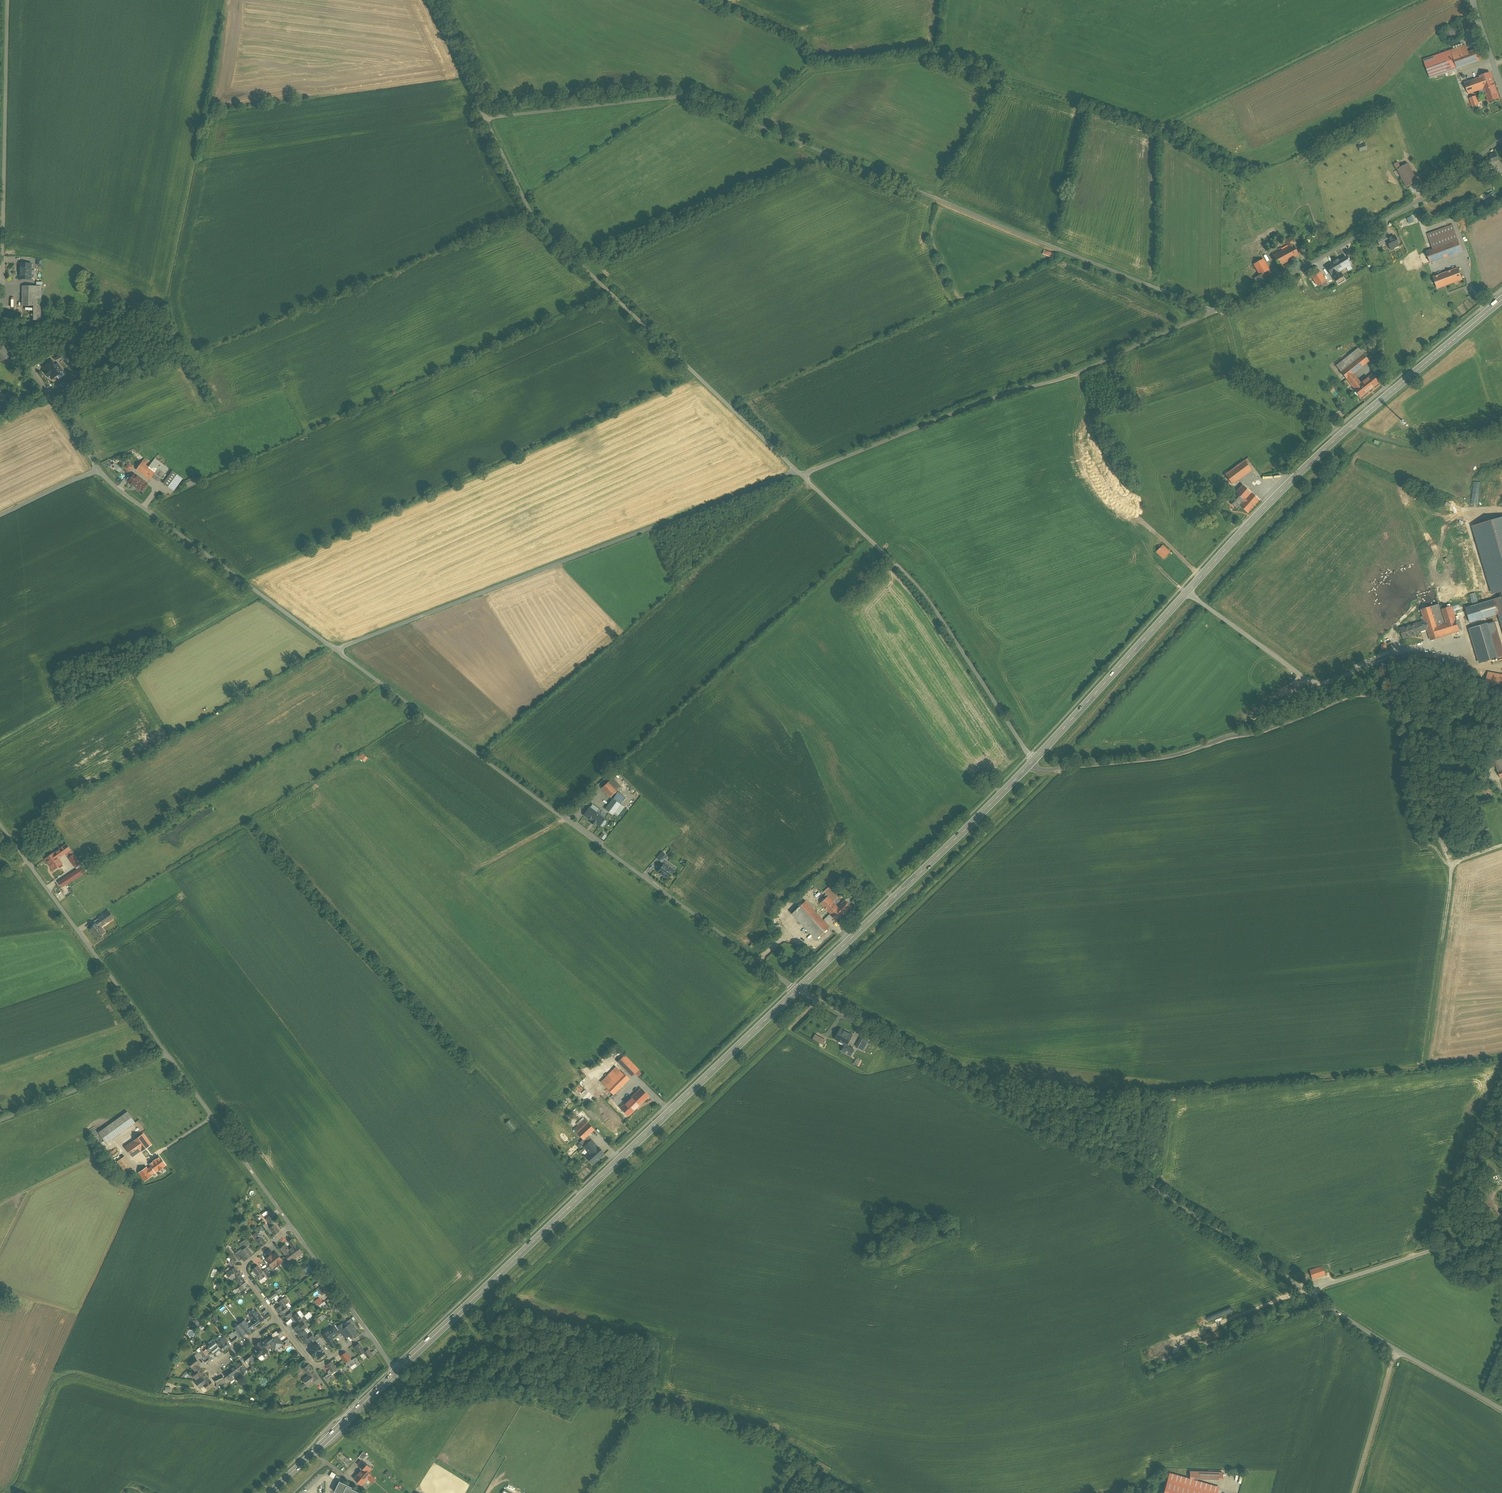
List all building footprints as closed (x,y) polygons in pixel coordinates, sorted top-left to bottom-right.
[(1454,27),(1453,27),(1452,27),(1450,27),(1449,27),(1449,28),(1448,28),(1447,29),(1446,30),(1445,31),(1445,32),(1445,33),(1445,34),(1445,35),(1445,36),(1446,37),(1446,38),(1447,38),(1447,39),(1448,40),(1449,40),(1450,41),(1451,41),(1452,41),(1453,41),(1454,41),(1455,40),(1456,39),(1457,39),(1457,38),(1458,38),(1458,37),(1459,36),(1459,35),(1459,34),(1459,33),(1459,32),(1458,31),(1458,30),(1457,29),(1456,29),(1455,28),(1454,27)] [(1466,45),(1451,51),(1457,69),(1485,59),(1481,48),(1469,52),(1466,45)] [(1451,51),(1424,60),(1431,78),(1457,69),(1451,51)] [(1490,73),(1480,76),(1481,77),(1465,83),(1469,94),(1479,91),(1485,88),(1494,85),(1490,73)] [(1494,85),(1485,88),(1486,92),(1488,97),(1489,102),(1499,98),(1497,93),(1494,85)] [(1476,96),(1470,98),(1473,107),(1479,105),(1479,104),(1482,103),(1481,101),(1478,102),(1476,96)] [(1496,153),(1490,155),(1492,162),(1499,160),(1496,153)] [(1408,163),(1397,170),(1407,187),(1418,181),(1408,163)] [(1453,225),(1428,234),(1431,242),(1438,240),(1440,247),(1427,252),(1431,263),(1462,251),(1453,225)] [(1385,235),(1377,239),(1380,246),(1387,242),(1386,240),(1387,239),(1385,235)] [(1299,255),(1293,245),(1297,243),(1293,236),(1286,241),(1289,247),(1283,250),(1289,261),(1299,255)] [(1387,239),(1386,240),(1387,242),(1391,249),(1399,245),(1394,236),(1387,239)] [(1283,250),(1273,256),(1279,266),(1289,261),(1283,250)] [(1338,260),(1326,266),(1331,275),(1332,275),(1338,285),(1345,281),(1340,271),(1350,265),(1346,257),(1339,261),(1338,260)] [(1263,259),(1254,264),(1260,275),(1269,270),(1263,259)] [(32,264),(21,264),(21,274),(20,274),(20,279),(31,279),(32,264)] [(1458,268),(1446,272),(1447,273),(1434,277),(1438,288),(1451,284),(1451,286),(1444,289),(1447,296),(1466,289),(1458,268)] [(1269,270),(1260,275),(1254,278),(1259,286),(1273,277),(1269,270)] [(1320,271),(1312,276),(1318,286),(1326,281),(1320,271)] [(41,286),(23,286),(22,306),(34,306),(33,320),(40,320),(41,286)] [(1370,359),(1359,344),(1336,362),(1347,376),(1352,383),(1360,377),(1355,370),(1370,359)] [(0,347),(0,357),(2,361),(10,357),(3,346),(0,347)] [(52,361),(43,367),(48,373),(49,373),(52,378),(52,379),(57,375),(56,374),(59,372),(60,373),(54,364),(53,364),(51,362),(52,362),(52,361)] [(1369,370),(1360,377),(1369,389),(1378,382),(1369,370)] [(1369,389),(1360,377),(1352,383),(1360,395),(1369,389)] [(1245,456),(1225,471),(1234,482),(1253,468),(1245,456)] [(155,459),(149,467),(146,465),(148,462),(144,459),(136,469),(150,480),(153,476),(159,481),(161,478),(163,480),(166,475),(164,473),(168,468),(155,459)] [(182,479),(173,472),(164,484),(173,491),(182,479)] [(147,484),(134,475),(129,482),(141,491),(147,484)] [(196,483),(194,477),(185,481),(188,487),(196,483)] [(1257,493),(1244,480),(1230,494),(1243,507),(1257,493)] [(1477,505),(1479,482),(1473,482),(1470,504),(1477,505)] [(1471,528),(1491,594),(1501,591),(1501,518),(1471,528)] [(1170,552),(1163,545),(1156,552),(1164,559),(1170,552)] [(1469,594),(1471,602),(1477,600),(1475,592),(1469,594)] [(1497,611),(1501,625),(1501,594),(1497,596),(1497,595),(1467,605),(1472,620),(1497,611)] [(1431,602),(1420,606),(1430,637),(1441,633),(1461,627),(1458,617),(1456,617),(1451,601),(1440,605),(1445,621),(1438,623),(1431,602)] [(1426,630),(1422,619),(1400,625),(1403,636),(1426,630)] [(1499,654),(1489,621),(1470,626),(1480,660),(1499,654)] [(1487,669),(1486,677),(1501,681),(1501,672),(1487,669)] [(1291,695),(1294,699),(1308,692),(1306,687),(1291,695)] [(363,752),(359,756),(366,762),(369,758),(363,752)] [(612,774),(600,785),(609,794),(621,783),(612,774)] [(626,794),(618,789),(603,809),(611,815),(626,794)] [(591,802),(583,813),(598,824),(606,813),(591,802)] [(54,853),(45,859),(53,870),(62,864),(58,858),(71,850),(67,844),(58,850),(54,853)] [(667,853),(662,848),(656,854),(662,859),(667,853)] [(81,864),(74,854),(68,858),(76,868),(81,864)] [(664,860),(657,870),(667,876),(673,867),(664,860)] [(77,870),(71,874),(74,879),(86,872),(83,866),(83,867),(82,866),(77,870)] [(71,874),(58,882),(62,887),(74,879),(71,874)] [(839,893),(830,883),(825,888),(834,897),(839,893)] [(838,903),(828,893),(819,901),(829,911),(829,912),(836,919),(851,905),(844,897),(838,903)] [(830,923),(806,898),(792,910),(816,936),(830,923)] [(99,922),(98,922),(92,926),(89,928),(90,929),(94,934),(93,934),(96,938),(105,932),(101,927),(114,917),(109,912),(104,915),(104,914),(98,918),(100,921),(99,922)] [(853,1030),(841,1024),(835,1038),(847,1043),(853,1030)] [(856,1046),(866,1050),(871,1040),(858,1033),(855,1039),(858,1041),(856,1046)] [(816,1034),(814,1039),(825,1045),(827,1040),(816,1034)] [(855,1043),(850,1040),(845,1050),(850,1052),(855,1043)] [(638,1069),(624,1055),(618,1062),(632,1076),(638,1069)] [(624,1075),(616,1067),(601,1082),(613,1094),(613,1095),(615,1093),(629,1079),(625,1074),(624,1075)] [(641,1088),(625,1104),(622,1101),(618,1105),(628,1116),(648,1096),(641,1088)] [(622,1101),(615,1093),(613,1095),(613,1094),(610,1097),(618,1105),(622,1101)] [(128,1112),(99,1133),(106,1143),(135,1123),(128,1112)] [(594,1129),(585,1119),(576,1128),(574,1129),(583,1139),(583,1140),(587,1136),(594,1129)] [(516,1127),(509,1120),(505,1123),(512,1131),(516,1127)] [(143,1134),(133,1140),(134,1140),(125,1147),(132,1157),(141,1151),(146,1158),(156,1151),(143,1134)] [(587,1136),(583,1140),(583,1139),(580,1142),(584,1146),(591,1140),(587,1136)] [(605,1154),(591,1140),(584,1146),(589,1152),(585,1156),(585,1155),(593,1164),(600,1158),(601,1158),(605,1154)] [(133,1168),(124,1156),(117,1161),(126,1173),(133,1168)] [(166,1165),(160,1157),(157,1159),(156,1159),(153,1161),(153,1162),(150,1164),(152,1167),(155,1171),(156,1172),(159,1170),(163,1168),(162,1167),(166,1165)] [(151,1174),(155,1171),(152,1167),(148,1169),(146,1168),(139,1173),(145,1180),(152,1175),(151,1174)] [(271,1215),(266,1219),(271,1227),(274,1225),(275,1225),(273,1223),(276,1221),(271,1215)] [(275,1225),(274,1225),(271,1227),(269,1228),(265,1223),(263,1225),(270,1234),(272,1232),(274,1235),(279,1231),(275,1225)] [(261,1225),(255,1230),(257,1232),(253,1235),(256,1240),(261,1237),(262,1237),(263,1237),(261,1234),(265,1231),(261,1225)] [(262,1237),(261,1237),(256,1240),(261,1247),(266,1243),(262,1237)] [(298,1247),(292,1239),(288,1242),(289,1242),(293,1247),(294,1246),(296,1249),(298,1247)] [(228,1244),(225,1247),(232,1254),(235,1252),(228,1244)] [(289,1250),(285,1244),(280,1248),(288,1259),(292,1256),(294,1259),(300,1254),(296,1249),(294,1246),(293,1247),(289,1250)] [(247,1247),(246,1247),(238,1253),(241,1257),(244,1262),(253,1255),(247,1247)] [(276,1253),(272,1256),(272,1255),(266,1259),(271,1265),(273,1268),(277,1265),(282,1262),(283,1261),(281,1259),(276,1253)] [(262,1272),(257,1266),(252,1269),(257,1276),(256,1277),(259,1281),(265,1276),(262,1272)] [(1324,1266),(1310,1269),(1312,1280),(1327,1276),(1324,1266)] [(227,1273),(226,1274),(231,1280),(235,1277),(239,1274),(234,1267),(232,1270),(227,1273)] [(271,1271),(268,1267),(263,1271),(266,1274),(269,1278),(273,1274),(271,1271)] [(244,1280),(239,1274),(235,1277),(240,1284),(244,1280)] [(274,1292),(268,1297),(270,1300),(277,1295),(274,1292)] [(315,1301),(323,1310),(328,1306),(320,1297),(315,1301)] [(286,1303),(283,1299),(282,1299),(278,1302),(281,1305),(286,1312),(289,1310),(285,1304),(286,1303)] [(336,1312),(343,1306),(337,1299),(333,1302),(336,1305),(332,1308),(336,1312)] [(281,1305),(276,1309),(281,1316),(286,1312),(281,1305)] [(1229,1307),(1200,1318),(1201,1320),(1202,1320),(1203,1322),(1231,1312),(1229,1307)] [(270,1315),(266,1309),(261,1313),(263,1315),(263,1316),(265,1319),(270,1315)] [(259,1315),(256,1311),(250,1316),(253,1320),(251,1322),(246,1316),(251,1322),(254,1327),(264,1320),(260,1315),(259,1315)] [(286,1312),(281,1316),(286,1322),(290,1318),(289,1317),(286,1312)] [(297,1313),(293,1315),(293,1314),(289,1317),(290,1318),(286,1322),(288,1325),(292,1321),(294,1324),(301,1319),(297,1313)] [(251,1322),(250,1321),(247,1322),(245,1320),(239,1324),(243,1329),(247,1333),(254,1327),(251,1322)] [(302,1322),(294,1328),(300,1336),(305,1332),(303,1329),(306,1327),(302,1322)] [(243,1329),(239,1324),(234,1328),(236,1331),(241,1337),(247,1333),(243,1329)] [(350,1324),(345,1327),(343,1324),(338,1327),(345,1337),(349,1335),(350,1337),(352,1336),(353,1336),(357,1333),(355,1329),(356,1329),(353,1326),(352,1326),(350,1324)] [(339,1333),(334,1326),(329,1330),(330,1331),(334,1337),(339,1333)] [(334,1337),(330,1331),(324,1336),(325,1338),(324,1339),(331,1348),(336,1345),(332,1339),(334,1337)] [(305,1332),(300,1336),(306,1344),(314,1337),(310,1332),(308,1334),(305,1332)] [(273,1338),(271,1335),(264,1340),(268,1345),(274,1340),(273,1338)] [(280,1338),(277,1335),(273,1338),(274,1340),(268,1345),(272,1351),(283,1343),(280,1338)] [(224,1337),(216,1343),(223,1351),(229,1346),(225,1341),(226,1341),(224,1337)] [(326,1344),(320,1337),(317,1339),(315,1340),(321,1348),(326,1344)] [(263,1341),(261,1339),(254,1344),(256,1347),(252,1350),(258,1358),(269,1350),(266,1346),(263,1341)] [(216,1342),(206,1350),(211,1357),(214,1354),(216,1356),(223,1351),(216,1343),(216,1342)] [(365,1352),(359,1343),(354,1347),(360,1355),(364,1352),(365,1352)] [(318,1348),(313,1351),(318,1358),(323,1354),(318,1348)] [(352,1361),(346,1352),(341,1356),(347,1364),(345,1365),(347,1367),(349,1365),(351,1367),(354,1365),(351,1361),(352,1361)] [(256,1362),(250,1355),(247,1357),(250,1361),(252,1365),(256,1362)] [(195,1357),(194,1358),(191,1357),(191,1360),(188,1362),(193,1369),(193,1368),(195,1371),(200,1367),(198,1365),(200,1364),(197,1361),(195,1357)] [(352,1361),(351,1361),(354,1365),(355,1364),(357,1366),(360,1364),(356,1358),(352,1361)] [(244,1367),(241,1362),(234,1367),(238,1371),(240,1370),(242,1374),(247,1370),(244,1367)] [(335,1366),(331,1362),(326,1365),(330,1370),(331,1372),(330,1373),(332,1374),(332,1375),(337,1371),(335,1369),(336,1368),(335,1366)] [(302,1371),(298,1364),(293,1368),(295,1370),(297,1369),(300,1373),(302,1371)] [(308,1365),(303,1369),(308,1375),(313,1371),(308,1365)] [(200,1367),(195,1371),(191,1374),(196,1380),(200,1378),(200,1377),(205,1374),(200,1367)] [(234,1367),(224,1374),(229,1380),(233,1378),(234,1376),(233,1375),(238,1371),(234,1367)] [(330,1370),(328,1371),(328,1373),(328,1374),(325,1376),(329,1382),(334,1378),(332,1375),(332,1374),(330,1373),(331,1372),(330,1370)] [(318,1378),(313,1371),(308,1375),(313,1382),(318,1378)] [(200,1377),(200,1378),(196,1380),(195,1382),(200,1389),(204,1386),(207,1390),(214,1385),(210,1380),(209,1380),(205,1374),(200,1377)] [(224,1378),(222,1376),(218,1377),(220,1381),(219,1386),(221,1386),(221,1384),(226,1382),(225,1378),(224,1378)] [(363,1452),(358,1457),(362,1461),(362,1460),(362,1461),(367,1455),(363,1452)] [(362,1461),(362,1460),(362,1461),(358,1465),(360,1467),(361,1471),(363,1468),(368,1472),(371,1469),(362,1461)] [(361,1471),(354,1478),(361,1485),(367,1479),(372,1483),(376,1479),(368,1472),(363,1468),(361,1471)] [(1225,1469),(1200,1468),(1200,1476),(1224,1476),(1225,1469)] [(1170,1469),(1163,1492),(1217,1492),(1219,1484),(1170,1469)] [(359,1492),(351,1488),(352,1487),(339,1481),(334,1492),(337,1492),(358,1492),(359,1492)]
